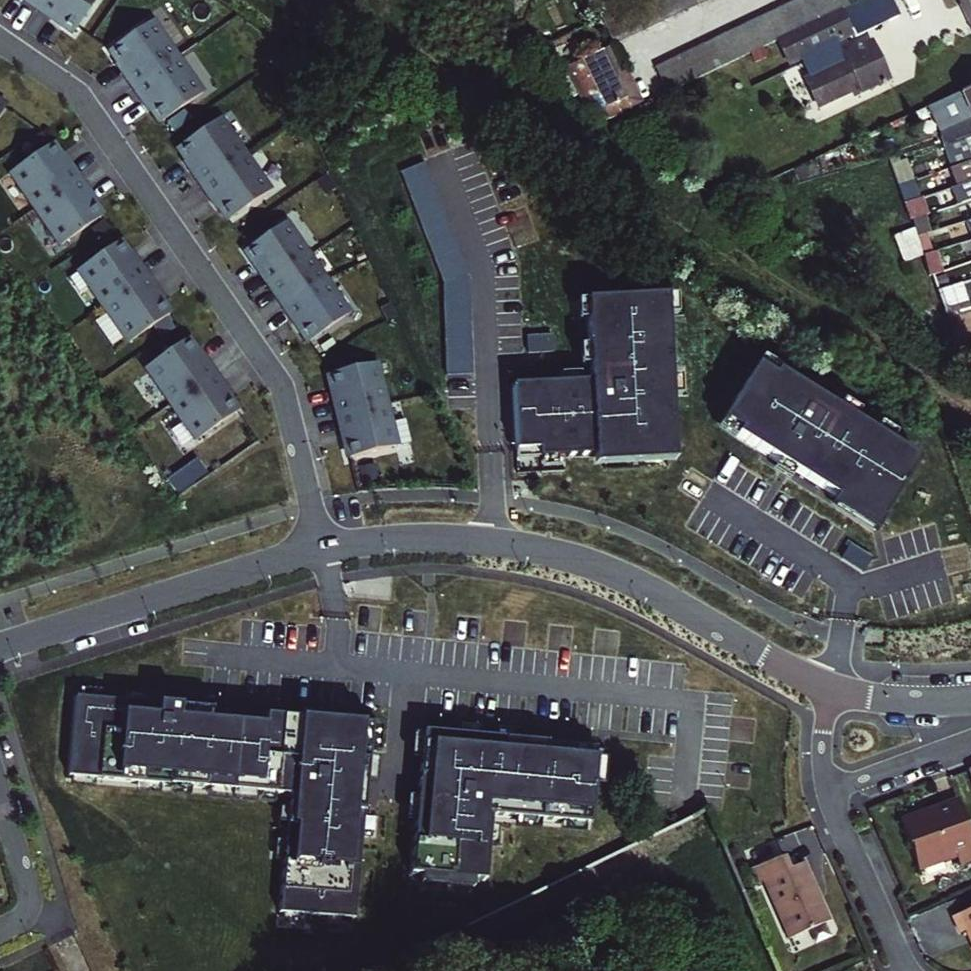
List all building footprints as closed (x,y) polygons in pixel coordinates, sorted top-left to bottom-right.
[(73,32),(96,0),(27,0),(73,32)] [(622,6),(635,34),(648,28),(635,0),(622,6)] [(651,0),(635,0),(648,28),(661,22),(651,0)] [(669,0),(651,0),(661,22),(676,14),(669,0)] [(676,14),(687,9),(683,0),(669,0),(676,14)] [(698,0),(683,0),(687,9),(700,3),(698,0)] [(889,0),(857,0),(843,7),(828,14),(815,20),(801,27),(788,33),(775,39),(801,98),(849,80),(854,92),(885,78),(866,37),(837,51),(831,38),(848,32),(850,36),(895,15),(889,0)] [(791,5),(801,27),(815,20),(805,0),(800,0),(791,5)] [(815,20),(828,14),(822,0),(805,0),(815,20)] [(828,14),(843,7),(839,0),(822,0),(828,14)] [(791,5),(778,11),(788,33),(801,27),(791,5)] [(622,6),(609,12),(623,39),(635,34),(622,6)] [(778,11),(764,17),(774,39),(775,39),(788,33),(778,11)] [(609,12),(596,18),(609,46),(623,39),(609,12)] [(774,39),(764,17),(751,23),(761,45),(774,39)] [(609,46),(596,18),(583,24),(597,52),(609,46)] [(202,94),(151,22),(110,50),(126,72),(123,74),(143,102),(146,101),(161,123),(202,94)] [(751,23),(739,29),(749,51),(761,45),(751,23)] [(739,29),(725,35),(736,57),(749,51),(739,29)] [(725,35),(712,41),(722,63),(728,61),(736,57),(725,35)] [(712,41),(699,47),(709,70),(722,63),(712,41)] [(699,47),(687,53),(697,75),(709,70),(699,47)] [(687,53),(675,58),(685,81),(697,75),(687,53)] [(587,56),(556,70),(561,80),(574,106),(586,100),(592,114),(596,122),(615,113),(611,105),(587,56)] [(675,58),(663,64),(673,86),(685,81),(675,58)] [(663,64),(650,70),(660,92),(673,86),(663,64)] [(561,80),(556,70),(531,81),(542,89),(561,80)] [(660,92),(650,70),(637,76),(648,98),(660,92)] [(922,109),(939,143),(970,136),(970,86),(922,109)] [(270,192),(219,119),(178,147),(194,170),(191,171),(211,200),(213,198),(229,220),(270,192)] [(937,144),(945,170),(952,167),(960,165),(964,164),(970,161),(970,136),(939,143),(937,144)] [(50,145),(9,173),(60,246),(101,217),(85,195),(88,193),(68,165),(65,167),(50,145)] [(952,167),(958,186),(970,183),(970,161),(964,164),(960,165),(952,167)] [(901,163),(885,168),(892,186),(907,181),(901,163)] [(907,181),(892,186),(899,205),(908,202),(913,200),(907,181)] [(958,186),(964,204),(970,202),(970,183),(958,186)] [(908,202),(899,205),(905,223),(913,220),(908,202)] [(913,220),(905,223),(908,232),(912,242),(925,238),(918,219),(913,220)] [(284,223),(245,250),(309,341),(348,314),(284,223)] [(908,232),(888,240),(898,268),(918,261),(912,242),(908,232)] [(103,306),(146,276),(118,235),(75,265),(103,306)] [(146,276),(103,306),(107,312),(125,338),(129,343),(152,327),(157,335),(170,326),(164,318),(169,314),(153,292),(156,290),(146,276)] [(960,308),(952,287),(930,294),(938,315),(960,308)] [(590,382),(512,386),(516,451),(538,450),(538,458),(594,456),(673,452),(666,298),(586,302),(590,382)] [(107,312),(88,325),(107,351),(125,338),(107,312)] [(202,361),(186,339),(146,367),(197,440),(237,412),(222,389),(225,387),(205,359),(202,361)] [(375,363),(329,375),(349,458),(395,447),(389,422),(375,363)] [(881,520),(918,461),(776,372),(773,378),(756,367),(722,421),(739,432),(735,437),(857,514),(861,507),(881,520)] [(404,419),(389,422),(395,447),(410,443),(404,419)] [(673,452),(594,456),(594,465),(674,461),(673,452)] [(359,470),(362,483),(378,479),(375,466),(359,470)] [(212,710),(75,697),(68,777),(290,797),(279,913),(354,920),(372,725),(212,710)] [(596,748),(423,732),(410,875),(485,881),(491,817),(589,825),(596,748)] [(946,809),(891,829),(909,881),(945,868),(948,876),(968,869),(960,845),(956,834),(946,809)] [(776,880),(771,868),(738,880),(743,896),(750,894),(771,950),(813,934),(791,875),(776,880)] [(955,921),(970,915),(970,899),(950,907),(955,921)] [(955,921),(962,938),(968,935),(970,942),(970,915),(955,921)]
